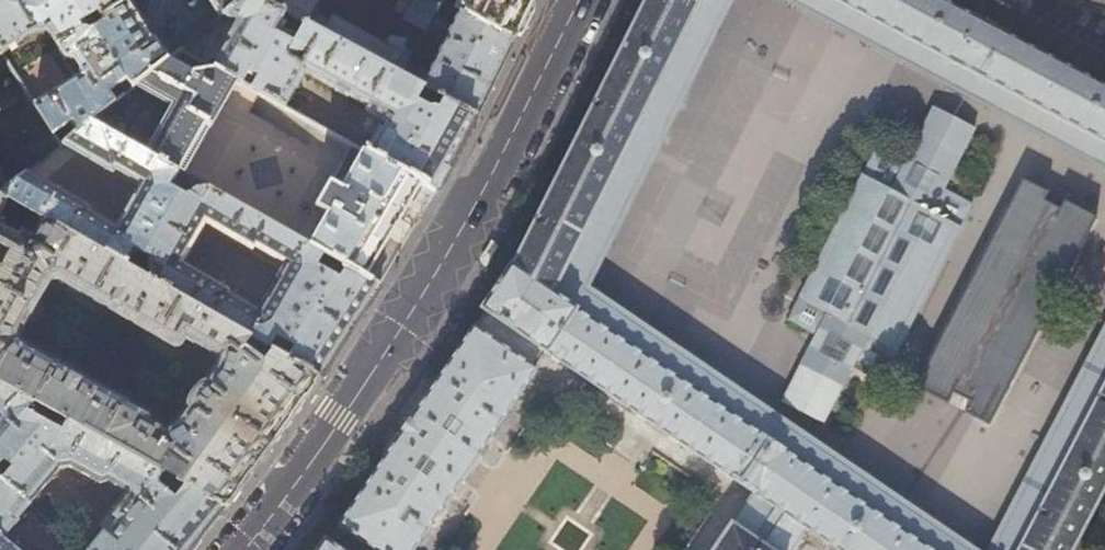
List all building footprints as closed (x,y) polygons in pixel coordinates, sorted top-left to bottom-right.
[(1,54),(2,55),(42,30),(54,49),(55,48),(86,29),(83,26),(96,18),(98,21),(130,1),(129,0),(0,0),(0,52),(1,54)] [(221,16),(222,17),(224,15),(242,0),(211,0),(221,16)] [(284,14),(259,0),(242,0),(224,15),(241,23),(232,39),(234,40),(229,51),(228,50),(218,67),(219,69),(217,71),(235,81),(243,86),(249,76),(259,81),(254,91),(286,109),(305,74),(338,92),(337,94),(349,100),(350,99),(370,110),(368,114),(387,125),(388,123),(390,124),(385,133),(382,131),(369,155),(421,184),(435,191),(454,156),(476,117),(441,98),(434,112),(415,102),(422,88),(304,24),(293,46),(277,38),(281,29),(277,26),(284,14)] [(318,0),(259,0),(284,14),(304,24),(422,88),(441,98),(476,117),(493,80),(513,41),(431,0),(426,0),(412,26),(435,37),(441,26),(450,32),(430,71),(425,68),(427,63),(412,54),(416,46),(406,41),(387,36),(383,44),(340,22),(337,28),(311,13),(318,0)] [(509,265),(507,264),(478,307),(482,310),(471,326),(469,326),(467,329),(468,330),(414,409),(413,408),(411,412),(409,410),(406,414),(408,416),(396,433),(394,432),(391,436),(393,437),(391,440),(393,441),(339,519),(338,519),(336,522),(339,524),(327,540),(323,538),(315,549),(409,549),(457,480),(459,481),(475,455),(474,454),(533,368),(544,352),(754,491),(843,549),(981,549),(583,283),(727,0),(644,0),(509,265)] [(513,41),(521,24),(529,8),(533,0),(431,0),(513,41)] [(1003,36),(1003,35),(991,28),(973,19),(972,20),(934,0),(803,0),(1104,159),(1104,90),(1003,36)] [(130,1),(98,21),(103,28),(90,35),(86,29),(55,48),(75,81),(34,107),(50,133),(69,121),(77,133),(89,123),(111,106),(103,94),(114,88),(121,97),(168,60),(145,24),(130,1)] [(179,50),(168,60),(121,97),(111,106),(89,123),(176,172),(203,125),(208,128),(235,81),(217,71),(179,50)] [(976,128),(933,105),(902,165),(873,150),(783,322),(814,338),(780,403),(823,425),(856,362),(884,377),(974,204),(944,189),(976,128)] [(332,357),(346,337),(362,312),(379,286),(365,279),(346,268),(339,280),(316,267),(323,255),(307,246),(209,191),(202,202),(199,200),(201,196),(195,192),(192,196),(189,194),(187,194),(183,196),(176,192),(172,182),(177,173),(176,172),(89,123),(77,133),(61,146),(114,173),(115,171),(141,186),(115,229),(89,214),(91,210),(27,173),(6,189),(0,195),(0,196),(8,201),(42,220),(126,269),(135,253),(147,260),(147,264),(149,266),(152,267),(150,272),(156,275),(159,271),(162,273),(155,285),(250,339),(267,349),(274,338),(292,348),(285,360),(318,379),(332,357)] [(391,234),(421,184),(369,155),(353,146),(329,186),(328,186),(315,209),(325,216),(307,246),(323,255),(346,268),(365,279),(391,234)] [(1033,184),(929,383),(1001,421),(1104,223),(1104,221),(1033,184)] [(169,461),(185,473),(178,484),(223,509),(265,451),(273,441),(318,379),(285,360),(270,351),(263,361),(244,347),(250,339),(155,285),(126,269),(42,220),(31,240),(20,234),(16,240),(3,233),(4,230),(4,227),(2,226),(3,224),(0,223),(0,250),(7,254),(0,267),(0,384),(2,385),(32,401),(67,421),(159,473),(169,461)] [(1104,486),(1104,336),(994,549),(1072,549),(1104,486)] [(32,401),(2,385),(0,386),(0,480),(30,505),(60,469),(70,468),(100,485),(108,483),(125,494),(125,497),(99,529),(104,533),(89,549),(190,549),(223,509),(178,484),(159,473),(67,421),(60,431),(25,413),(32,401)] [(30,505),(0,480),(0,549),(22,549),(5,536),(30,505)] [(733,522),(715,549),(776,549),(733,522)]
